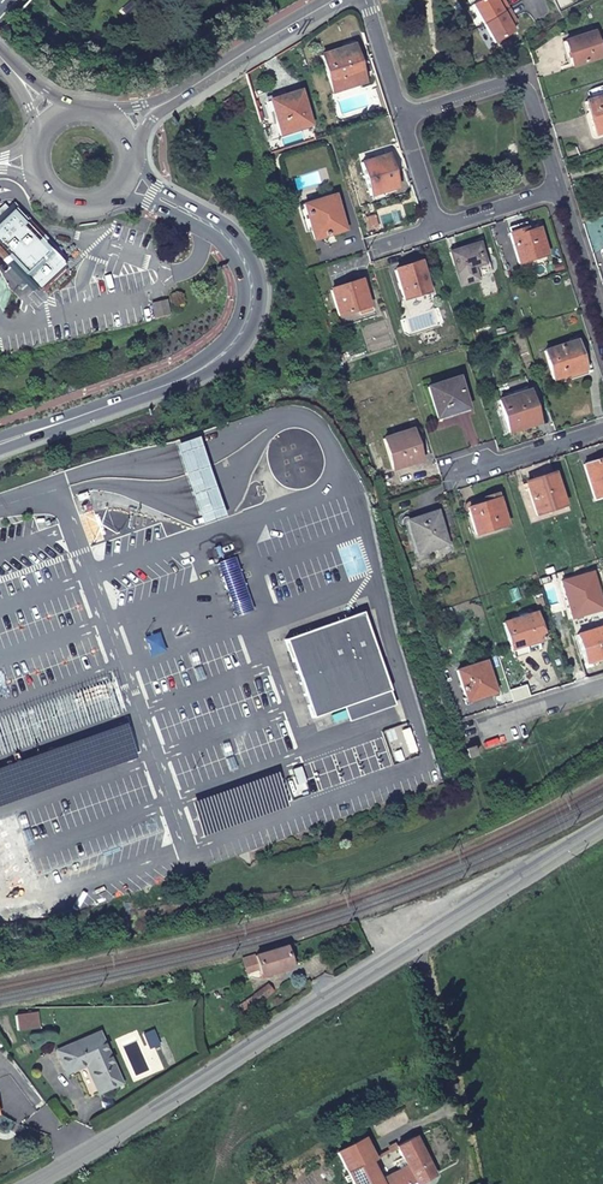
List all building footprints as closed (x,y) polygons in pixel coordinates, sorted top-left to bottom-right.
[(478,1),(473,5),(484,24),(509,9),(504,1),(498,4),(495,0),(481,0),(478,1)] [(509,9),(484,24),(496,44),(515,32),(511,26),(508,22),(514,18),(509,9)] [(595,33),(566,43),(573,66),(602,57),(595,33)] [(331,83),(361,74),(352,45),(322,54),(331,83)] [(365,85),(361,74),(331,83),(334,94),(365,85)] [(301,93),(273,102),(284,136),(312,127),(301,93)] [(232,95),(223,100),(226,105),(235,100),(232,95)] [(586,104),(597,137),(602,135),(602,98),(586,104)] [(375,198),(389,193),(399,191),(389,158),(365,165),(375,198)] [(334,190),(304,200),(316,236),(345,227),(334,190)] [(390,198),(389,193),(375,198),(376,202),(390,198)] [(14,211),(12,213),(5,205),(0,210),(0,250),(28,278),(53,253),(54,252),(14,211)] [(539,225),(513,233),(523,264),(548,255),(539,225)] [(451,249),(457,269),(475,264),(486,260),(480,240),(451,249)] [(53,253),(28,278),(37,286),(61,261),(53,253)] [(423,263),(397,272),(406,301),(432,292),(423,263)] [(475,264),(457,269),(461,282),(479,276),(475,264)] [(363,283),(333,292),(341,317),(371,308),(363,283)] [(153,304),(157,318),(169,315),(166,301),(153,304)] [(575,343),(546,352),(555,380),(584,371),(575,343)] [(460,379),(430,389),(440,421),(471,411),(460,379)] [(529,388),(511,394),(512,397),(503,400),(514,434),(541,425),(529,388)] [(194,433),(171,441),(201,521),(223,512),(194,433)] [(412,434),(385,442),(394,472),(422,463),(412,434)] [(585,466),(596,500),(602,497),(602,460),(585,466)] [(557,475),(529,484),(539,516),(568,507),(557,475)] [(84,488),(78,491),(80,497),(86,494),(84,488)] [(488,504),(469,510),(478,536),(508,527),(497,494),(486,498),(488,504)] [(438,513),(412,521),(409,513),(408,514),(407,514),(406,515),(405,517),(404,518),(404,519),(404,520),(404,522),(404,523),(404,524),(405,525),(405,526),(406,526),(406,527),(407,527),(408,528),(409,528),(419,561),(434,556),(432,551),(449,546),(438,513)] [(238,556),(220,562),(238,618),(257,612),(238,556)] [(563,582),(575,619),(602,610),(602,604),(593,572),(563,582)] [(280,635),(308,714),(339,703),(377,690),(382,703),(391,700),(359,608),(346,612),(280,635)] [(537,615),(507,624),(518,659),(532,655),(529,645),(545,641),(537,615)] [(579,635),(588,664),(602,659),(602,628),(579,635)] [(196,654),(190,656),(198,677),(203,675),(196,654)] [(487,664),(459,674),(468,703),(496,694),(487,664)] [(526,680),(509,686),(513,697),(530,692),(526,680)] [(344,716),(382,703),(377,690),(339,703),(344,716)] [(230,768),(236,765),(228,744),(222,746),(230,768)] [(466,750),(469,759),(477,756),(475,748),(466,750)] [(0,772),(8,794),(14,791),(6,769),(0,772)] [(24,816),(18,819),(26,840),(32,838),(24,816)] [(261,975),(291,964),(284,944),(250,956),(251,960),(243,963),(247,974),(259,970),(261,975)] [(249,979),(261,975),(259,970),(247,974),(249,979)] [(233,1011),(241,1019),(255,1006),(247,998),(233,1011)] [(99,1091),(121,1081),(99,1031),(57,1050),(66,1072),(86,1063),(99,1091)] [(415,1136),(389,1148),(392,1155),(399,1151),(406,1164),(414,1181),(415,1183),(434,1174),(415,1136)] [(373,1156),(363,1137),(335,1151),(353,1183),(383,1183),(380,1177),(370,1157),(373,1156)] [(380,1177),(383,1183),(408,1183),(414,1181),(406,1164),(380,1177)]
